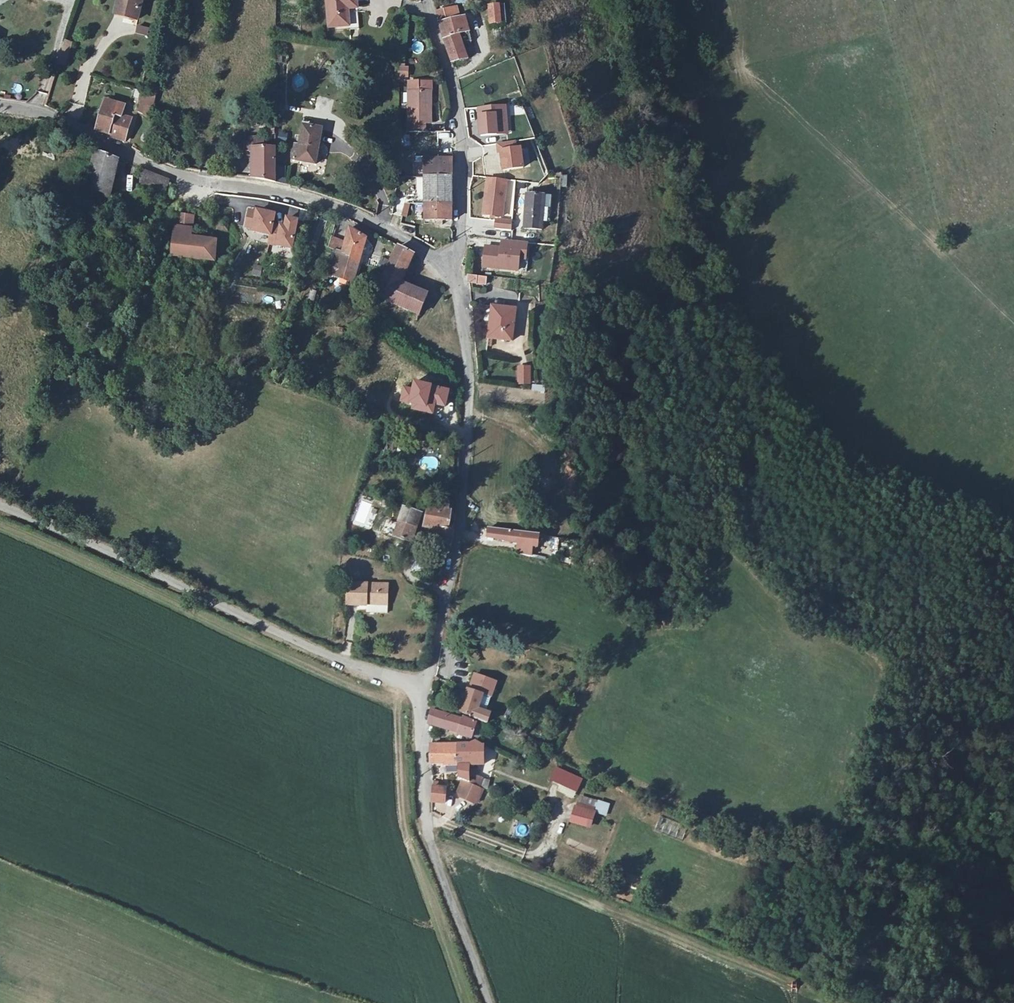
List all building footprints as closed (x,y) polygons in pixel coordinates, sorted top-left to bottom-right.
[(138,20),(142,0),(118,0),(115,13),(129,16),(129,17),(138,20)] [(357,2),(356,0),(326,0),(329,28),(349,26),(348,9),(347,3),(357,2)] [(500,25),(499,7),(499,6),(489,7),(491,27),(501,26),(500,25)] [(436,13),(439,24),(459,19),(456,8),(436,13)] [(459,19),(439,24),(443,37),(451,63),(467,60),(461,44),(471,41),(465,18),(459,19)] [(72,43),(65,41),(58,64),(65,66),(72,43)] [(407,69),(399,69),(399,77),(407,77),(407,69)] [(419,83),(419,92),(427,92),(430,92),(430,82),(419,83)] [(419,92),(419,83),(408,83),(408,101),(408,132),(424,132),(424,123),(430,123),(430,106),(427,106),(427,92),(419,92)] [(155,97),(141,93),(136,112),(151,116),(155,97)] [(108,137),(124,142),(131,119),(122,117),(125,106),(106,101),(97,132),(109,135),(108,137)] [(480,108),(482,136),(507,134),(507,124),(509,124),(508,106),(480,108)] [(322,127),(303,124),(300,144),(318,147),(322,127)] [(503,152),(505,171),(525,169),(522,150),(518,150),(517,142),(499,144),(500,152),(503,152)] [(318,147),(300,144),(297,159),(315,163),(318,147)] [(276,149),(256,149),(255,178),(275,182),(276,149)] [(115,173),(118,162),(118,161),(96,152),(86,190),(110,196),(115,173)] [(418,177),(424,177),(424,221),(437,221),(437,224),(442,224),(442,221),(452,221),(452,159),(423,159),(423,164),(418,164),(418,177)] [(125,164),(118,162),(115,173),(123,175),(125,164)] [(139,189),(163,197),(169,181),(149,173),(141,170),(139,175),(144,177),(139,189)] [(488,178),(485,205),(490,206),(489,218),(502,220),(508,181),(488,178)] [(542,221),(550,222),(552,197),(526,195),(524,229),(542,231),(542,221)] [(404,203),(402,216),(408,217),(410,204),(404,203)] [(257,212),(249,211),(246,226),(254,227),(253,230),(271,233),(273,224),(275,213),(257,210),(257,212)] [(175,224),(192,226),(193,215),(177,214),(175,224)] [(286,226),(273,224),(271,233),(270,242),(293,246),(298,219),(287,218),(286,226)] [(228,221),(220,220),(219,228),(227,229),(228,221)] [(496,228),(512,230),(513,222),(497,220),(496,228)] [(175,224),(171,254),(213,259),(215,240),(191,236),(192,226),(175,224)] [(354,280),(359,264),(361,257),(363,253),(367,240),(350,230),(343,255),(338,253),(333,267),(337,268),(333,277),(353,284),(354,280)] [(258,240),(267,243),(269,236),(261,233),(258,240)] [(484,267),(519,271),(521,259),(522,252),(528,252),(529,243),(509,241),(507,249),(503,249),(487,247),(484,267)] [(377,297),(396,306),(391,318),(413,329),(428,295),(400,283),(414,255),(398,247),(381,284),(382,284),(377,297)] [(177,278),(179,267),(169,265),(167,272),(166,276),(177,278)] [(486,285),(487,278),(469,276),(468,276),(468,282),(486,285)] [(516,310),(492,307),(488,338),(512,341),(516,310)] [(530,366),(518,366),(518,383),(529,384),(530,366)] [(445,404),(448,388),(414,380),(412,388),(404,386),(401,401),(413,403),(412,408),(432,412),(434,402),(445,404)] [(532,392),(545,391),(544,384),(531,385),(532,392)] [(421,468),(437,468),(437,457),(421,457),(421,468)] [(411,543),(421,514),(404,508),(400,519),(393,537),(411,543)] [(443,530),(441,544),(451,546),(454,530),(448,530),(451,512),(428,508),(426,516),(424,527),(443,530)] [(488,536),(519,543),(532,546),(538,547),(539,535),(489,528),(488,536)] [(530,556),(532,546),(519,543),(516,553),(530,556)] [(367,604),(387,605),(388,585),(347,584),(347,605),(367,606),(367,604)] [(453,624),(446,622),(442,645),(449,646),(453,624)] [(483,693),(491,695),(496,681),(474,673),(468,688),(483,693)] [(477,708),(483,693),(468,688),(459,710),(486,721),(489,712),(485,710),(477,708)] [(491,695),(483,693),(477,708),(485,710),(491,695)] [(463,720),(457,718),(432,710),(429,724),(436,726),(458,733),(458,734),(471,739),(476,724),(463,719),(463,720)] [(458,766),(457,745),(431,746),(431,764),(445,764),(445,766),(458,766)] [(469,745),(457,745),(458,766),(458,779),(461,780),(480,788),(482,778),(476,777),(469,776),(469,768),(476,768),(476,764),(483,764),(483,748),(469,745)] [(582,779),(556,767),(550,780),(576,792),(582,779)] [(480,788),(461,780),(456,793),(477,802),(483,789),(480,788)] [(443,804),(445,784),(433,783),(433,787),(431,803),(443,804)] [(609,804),(580,796),(577,807),(606,814),(609,804)] [(575,805),(571,821),(590,826),(594,811),(575,805)]
